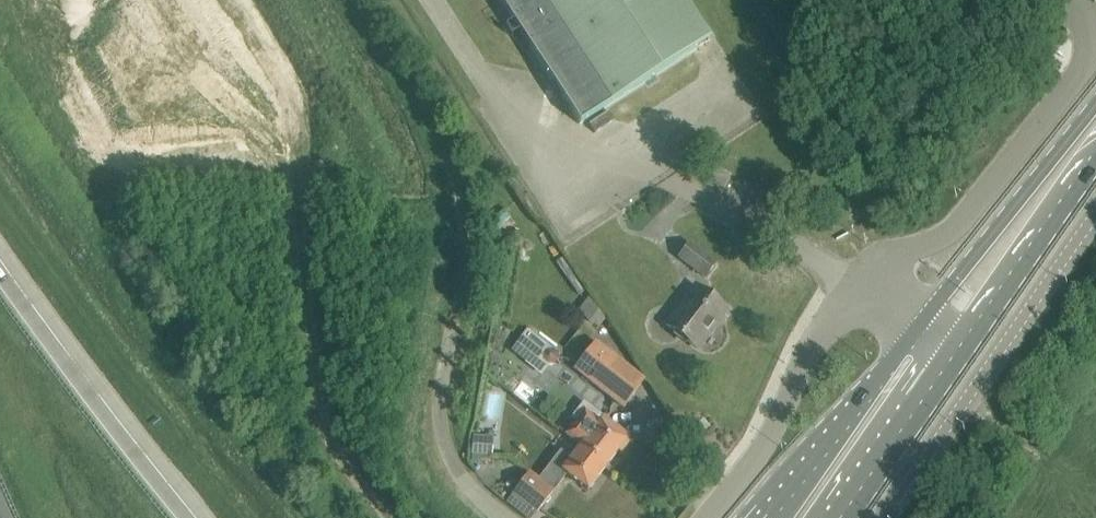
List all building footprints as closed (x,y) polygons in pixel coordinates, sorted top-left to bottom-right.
[(712,48),(681,0),(499,0),(551,79),(565,82),(562,97),(582,131),(712,48)] [(676,254),(705,276),(717,260),(688,238),(676,254)] [(667,324),(698,349),(728,311),(697,286),(667,324)] [(591,304),(582,314),(589,323),(599,327),(605,318),(591,304)] [(528,329),(511,350),(542,375),(548,366),(555,364),(559,359),(558,353),(528,329)] [(594,343),(574,370),(623,408),(644,381),(594,343)] [(575,421),(564,434),(580,447),(581,446),(607,466),(629,436),(604,416),(585,401),(572,418),(575,421)] [(472,435),(471,455),(492,456),(493,436),(472,435)] [(607,466),(581,446),(572,458),(561,450),(539,478),(530,472),(512,495),(536,512),(566,474),(588,491),(607,466)]
